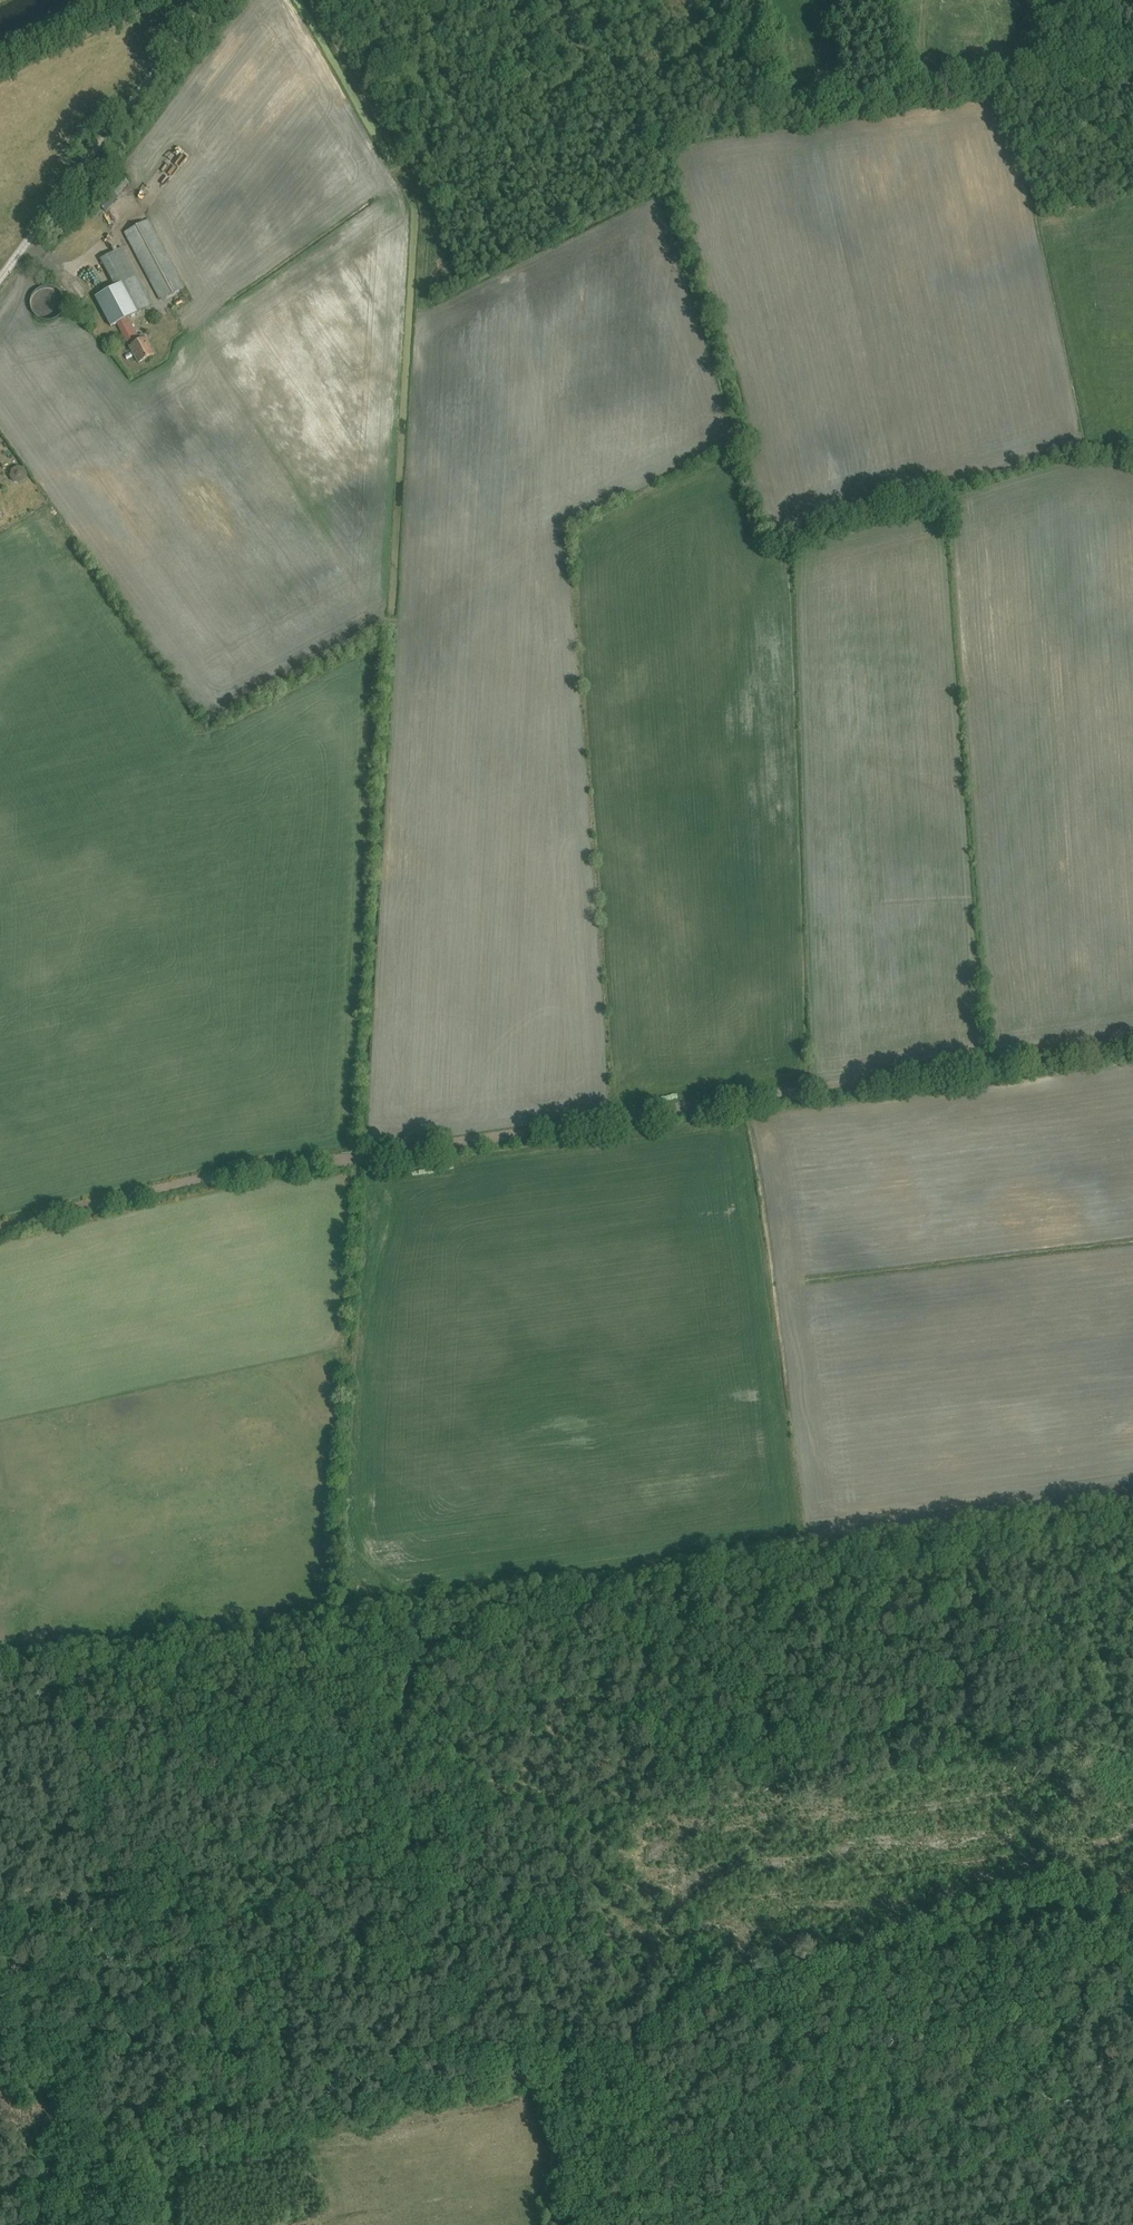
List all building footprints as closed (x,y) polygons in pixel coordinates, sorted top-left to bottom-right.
[(150,186),(161,174),(154,168),(143,181),(150,186)] [(107,202),(104,204),(107,207),(129,187),(121,179),(102,197),(107,202)] [(184,287),(149,220),(124,233),(160,300),(184,287)] [(153,304),(123,247),(101,259),(115,286),(95,297),(111,326),(117,323),(139,363),(154,355),(144,334),(139,337),(128,317),(153,304)] [(31,304),(32,310),(35,315),(39,318),(45,320),(51,320),(56,318),(60,315),(63,310),(65,304),(64,299),(62,293),(57,289),(52,287),(46,286),(40,288),(35,292),(31,298),(31,304)]
